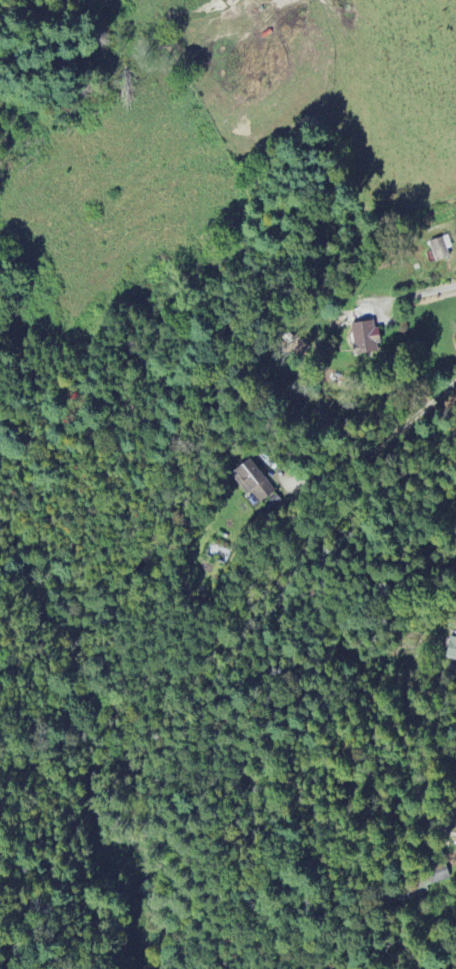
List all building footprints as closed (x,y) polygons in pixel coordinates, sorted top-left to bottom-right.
[(449,258),(443,238),(429,242),(435,262),(449,258)] [(352,324),(354,355),(382,353),(379,329),(373,330),(372,322),(352,324)] [(230,475),(247,496),(250,493),(260,505),(276,492),(250,460),(230,475)] [(445,658),(455,660),(455,639),(450,638),(445,658)] [(429,872),(432,885),(450,880),(448,868),(429,872)]
